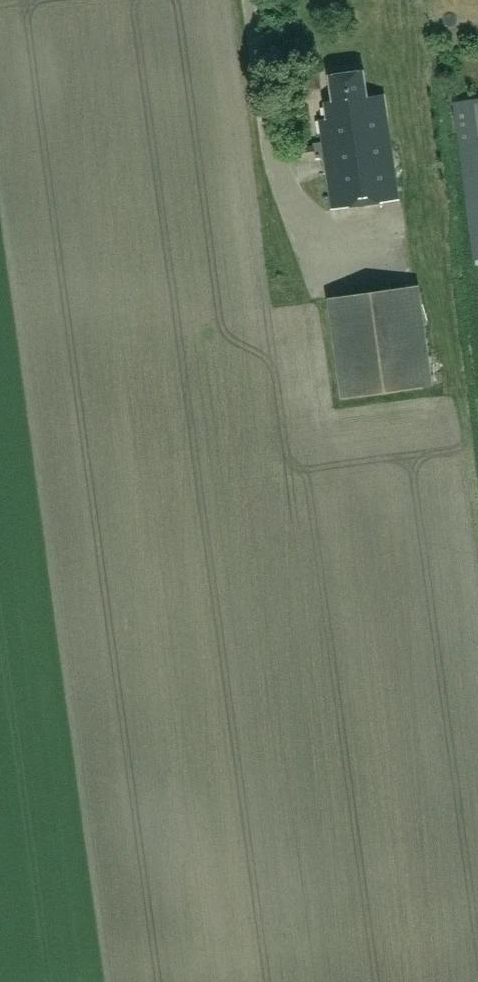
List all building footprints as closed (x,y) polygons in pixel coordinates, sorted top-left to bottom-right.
[(319,119),(322,141),(332,208),(399,198),(384,93),(369,95),(365,69),(329,74),(333,101),(324,102),(326,118),(319,119)] [(454,100),(474,259),(477,258),(477,97),(454,100)] [(314,144),(314,146),(302,147),(304,158),(316,156),(324,155),(323,143),(314,144)] [(343,398),(386,392),(430,386),(415,285),(328,297),(343,398)]
